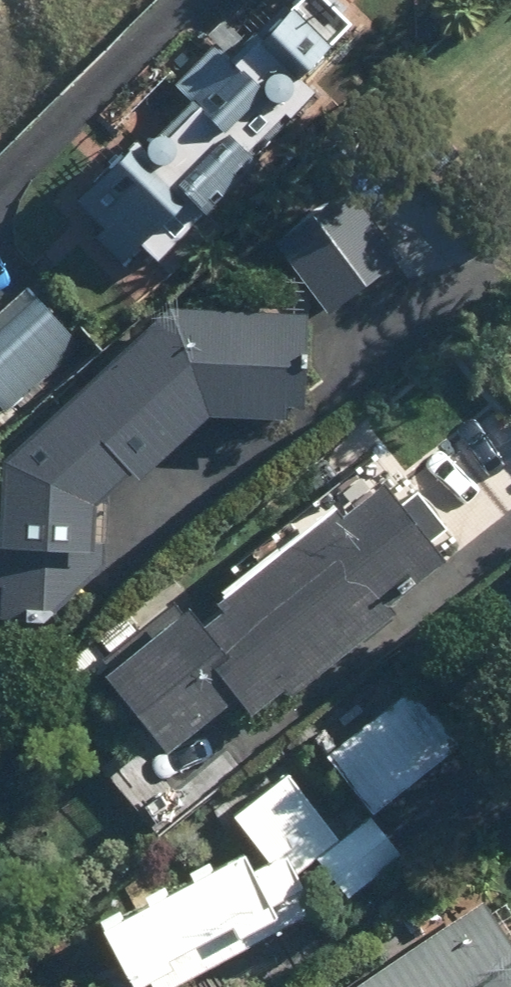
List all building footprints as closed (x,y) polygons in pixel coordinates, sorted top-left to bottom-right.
[(124,261),(355,50),(309,0),(294,0),(238,52),(224,37),(179,78),(193,93),(71,204),(124,261)] [(282,239),(335,309),(415,249),(362,179),(282,239)] [(35,281),(0,313),(0,354),(31,389),(87,340),(35,281)] [(180,301),(20,447),(16,609),(57,610),(108,560),(110,491),(144,460),(153,470),(222,407),(313,411),(317,307),(180,301)] [(203,597),(119,664),(181,741),(253,684),(268,702),(298,678),(303,685),(409,601),(404,594),(461,549),(394,465),(213,609),(203,597)] [(334,749),(382,809),(471,737),(423,678),(334,749)] [(356,891),(409,851),(378,811),(348,833),(297,767),(235,813),(258,844),(116,918),(152,986),(173,986),(356,891)] [(492,897),(355,986),(510,986),(510,926),(492,897)]
